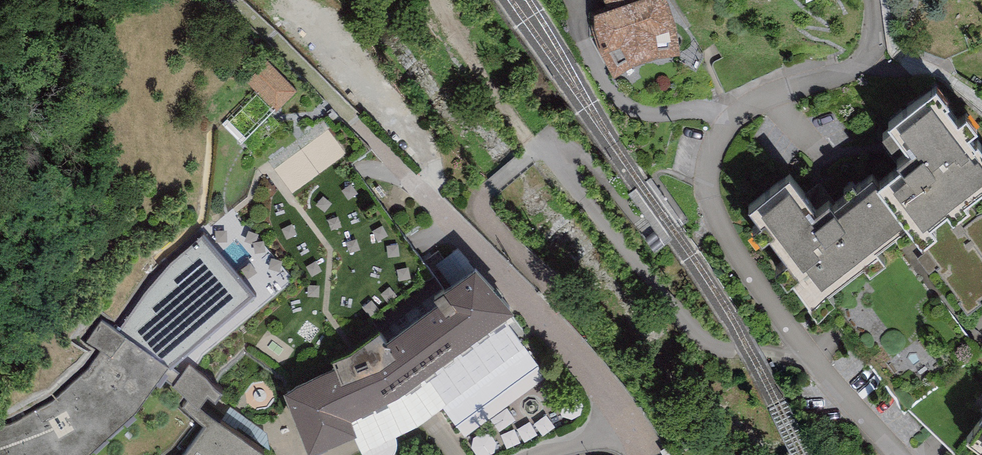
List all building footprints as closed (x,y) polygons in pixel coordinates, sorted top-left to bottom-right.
[(592,20),(592,35),(600,57),(613,80),(630,71),(658,61),(680,57),(673,19),(669,21),(667,8),(660,0),(650,0),(643,2),(642,0),(601,0),(606,15),(592,20)] [(247,80),(277,110),(297,90),(267,60),(247,80)] [(937,67),(888,105),(891,109),(883,115),(891,126),(901,118),(909,129),(896,139),(901,145),(879,162),(916,212),(922,220),(937,209),(931,201),(946,189),(953,197),(961,190),(968,185),(965,181),(981,168),(981,128),(979,123),(976,125),(967,114),(975,108),(966,96),(958,102),(945,86),(948,83),(937,67)] [(916,212),(879,162),(860,176),(853,167),(843,174),(847,180),(820,200),(789,159),(750,188),(760,202),(751,208),(761,222),(770,216),(787,239),(776,247),(787,262),(792,259),(818,293),(820,291),(835,280),(828,271),(865,244),(871,252),(885,241),(877,230),(885,224),(895,217),(900,224),(916,212)] [(969,304),(981,296),(980,293),(981,292),(981,214),(979,216),(968,202),(961,190),(953,197),(946,189),(931,201),(937,209),(922,220),(930,231),(921,238),(943,262),(937,264),(969,304)] [(885,224),(877,230),(885,241),(871,252),(865,244),(828,271),(835,280),(820,291),(905,408),(953,451),(967,425),(981,406),(981,374),(971,355),(981,348),(885,224)] [(664,243),(654,229),(645,236),(655,249),(664,243)] [(144,295),(117,333),(170,368),(255,297),(203,235),(169,266),(144,295)] [(513,292),(476,252),(431,288),(437,293),(388,329),(379,320),(370,329),(352,343),(332,351),(336,360),(284,377),(309,437),(351,422),(362,449),(394,434),(419,422),(442,404),(525,344),(507,320),(514,314),(503,302),(513,292)] [(100,322),(87,343),(101,351),(86,372),(52,404),(8,427),(0,430),(0,454),(90,454),(94,453),(132,416),(170,368),(117,333),(100,322)] [(538,362),(525,344),(442,404),(456,423),(538,362)] [(189,365),(173,389),(188,401),(182,408),(206,427),(185,454),(260,454),(200,408),(207,399),(215,404),(222,396),(189,365)] [(967,425),(981,436),(981,406),(967,425)] [(394,434),(362,449),(365,453),(367,454),(389,454),(392,453),(395,448),(396,444),(396,439),(394,434)]
